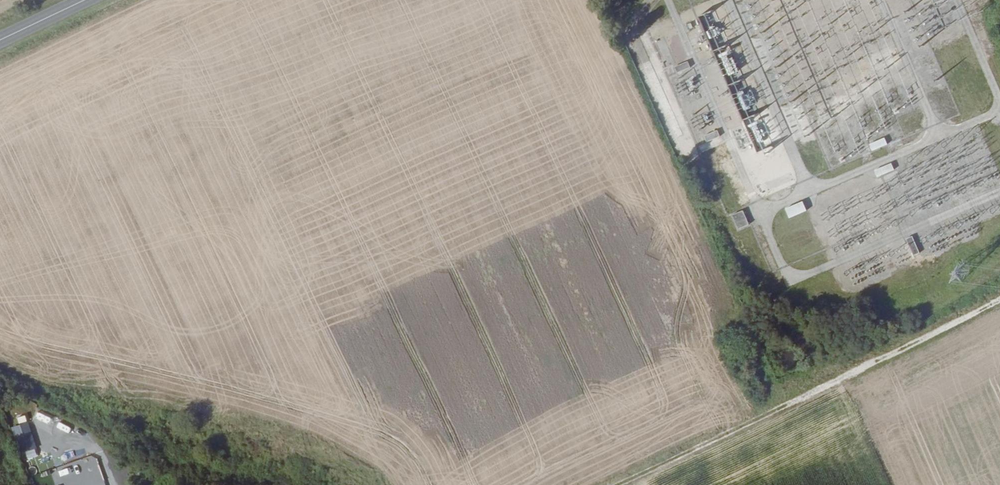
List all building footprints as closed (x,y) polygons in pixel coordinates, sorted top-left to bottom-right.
[(693,7),(696,15),(716,6),(713,0),(710,0),(693,7)] [(712,9),(697,16),(713,51),(714,50),(727,76),(729,75),(734,85),(743,81),(721,36),(725,35),(712,9)] [(688,62),(675,67),(677,73),(690,68),(688,62)] [(758,112),(741,120),(755,152),(772,145),(758,112)] [(718,130),(704,136),(707,142),(720,136),(718,130)] [(885,138),(870,144),(873,151),(888,145),(885,138)] [(892,163),(874,170),(877,178),(895,170),(892,163)] [(803,201),(786,209),(790,218),(807,211),(803,201)] [(743,211),(732,215),(738,229),(749,225),(743,211)] [(913,236),(907,239),(915,256),(921,253),(913,236)] [(10,426),(19,453),(36,448),(27,421),(10,426)] [(55,484),(106,484),(96,453),(50,467),(55,484)]
